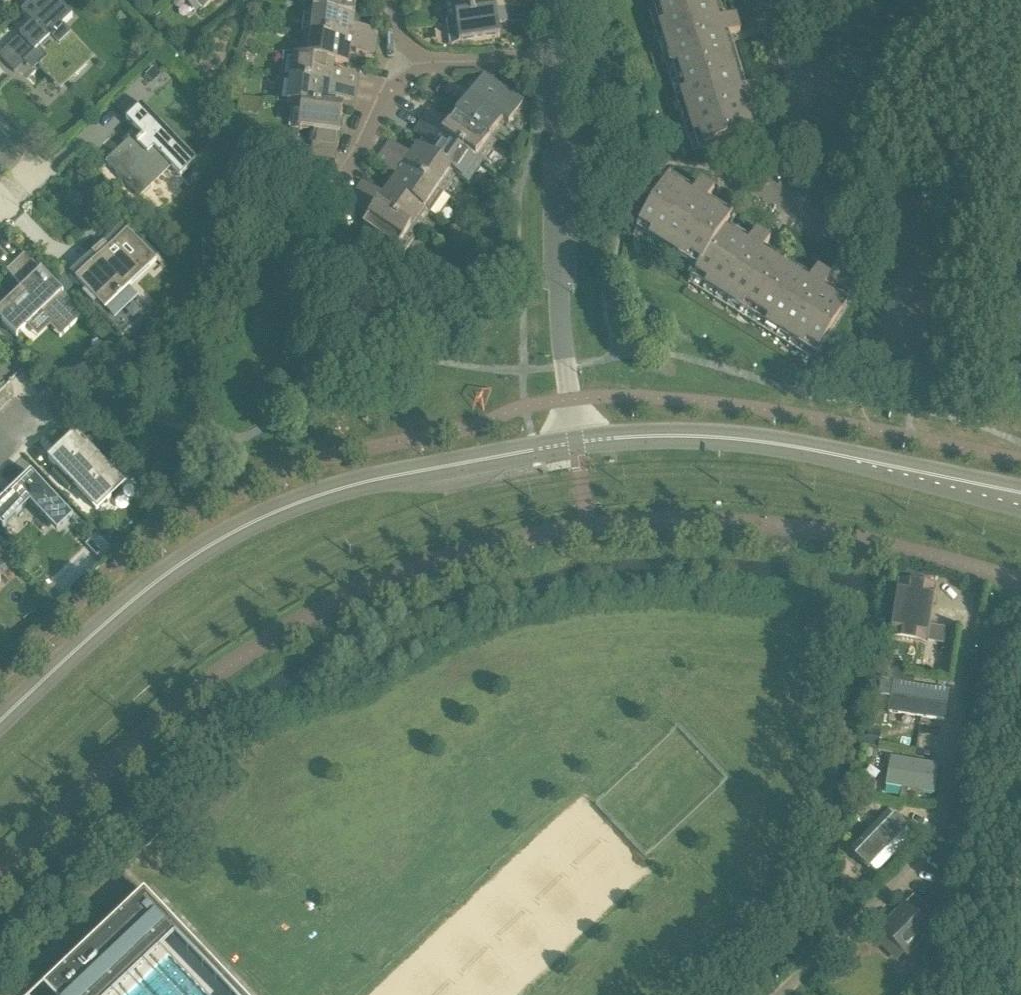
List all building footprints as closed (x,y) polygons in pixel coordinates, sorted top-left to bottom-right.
[(21,33),(0,54),(0,55),(15,71),(33,55),(41,64),(39,66),(54,82),(66,71),(68,73),(71,70),(75,75),(87,64),(78,54),(83,49),(62,26),(72,17),(56,0),(35,0),(21,12),(32,24),(21,33)] [(203,9),(215,0),(196,0),(203,9)] [(314,9),(314,10),(355,15),(357,0),(315,0),(314,9)] [(448,20),(521,9),(519,0),(495,0),(494,0),(445,0),(448,20)] [(656,17),(702,0),(661,0),(663,9),(654,12),(656,17)] [(676,83),(732,64),(723,38),(740,33),(735,17),(718,22),(712,0),(702,0),(656,17),(676,83)] [(307,8),(303,33),(376,42),(378,30),(353,27),(355,15),(314,10),(314,9),(307,8)] [(521,9),(448,20),(452,45),(500,37),(498,25),(523,21),(521,9)] [(303,33),(301,56),(300,57),(334,61),(334,62),(348,64),(350,52),(375,55),(376,42),(303,33)] [(293,55),(290,79),(356,88),(358,76),(333,72),(334,62),(334,61),(300,57),(301,56),(293,55)] [(732,64),(676,83),(698,152),(754,134),(745,107),(762,102),(757,85),(740,91),(732,64)] [(146,74),(153,82),(161,75),(153,67),(146,74)] [(484,74),(456,115),(490,138),(503,119),(509,123),(524,101),(484,74)] [(287,105),(294,105),(294,104),(328,109),(328,108),(330,98),(354,101),(356,88),(290,79),(287,105)] [(197,162),(170,134),(142,104),(126,120),(139,134),(108,163),(106,162),(140,198),(141,198),(140,197),(153,186),(149,181),(167,164),(180,178),(197,162)] [(291,129),(309,131),(308,144),(312,144),(311,157),(336,160),(342,110),(328,108),(328,109),(294,104),(294,105),(291,129)] [(429,110),(421,121),(482,162),(496,141),(490,138),(456,115),(449,124),(429,110)] [(435,145),(429,154),(429,155),(457,174),(456,175),(468,183),(482,162),(421,121),(414,131),(435,145)] [(390,142),(383,152),(443,194),(456,175),(457,174),(429,155),(429,154),(417,146),(410,156),(390,142)] [(396,177),(390,186),(430,214),(443,194),(383,152),(375,163),(396,177)] [(504,176),(501,180),(501,189),(500,191),(506,195),(514,183),(504,176)] [(363,182),(356,192),(416,233),(430,214),(390,186),(383,196),(363,182)] [(692,280),(694,281),(724,232),(729,223),(705,208),(714,193),(700,185),(691,200),(666,184),(636,234),(697,272),(692,280)] [(416,233),(356,192),(348,202),(369,217),(362,226),(402,254),(416,233)] [(694,281),(753,318),(784,269),(761,254),(770,239),(756,231),(747,246),(724,232),(694,281)] [(75,280),(93,299),(90,302),(123,337),(150,311),(129,289),(157,263),(127,232),(122,236),(123,237),(106,253),(105,253),(103,254),(75,280)] [(23,288),(24,289),(0,312),(0,320),(17,337),(18,337),(17,336),(28,326),(37,336),(54,320),(65,332),(83,315),(24,253),(7,270),(23,288)] [(784,269),(753,318),(816,357),(847,307),(846,307),(822,292),(831,277),(817,269),(808,283),(784,269)] [(128,480),(89,438),(85,442),(76,433),(74,434),(76,436),(68,444),(61,450),(64,453),(64,454),(55,462),(51,458),(49,460),(57,468),(52,473),(69,491),(75,485),(95,507),(96,508),(95,509),(97,511),(99,509),(99,508),(107,500),(108,501),(111,497),(110,497),(125,483),(128,480)] [(56,533),(73,518),(31,473),(0,502),(0,526),(3,529),(29,505),(56,533)] [(97,533),(85,544),(102,561),(113,550),(97,533)] [(10,560),(0,549),(0,569),(10,560)] [(890,637),(926,642),(935,587),(899,581),(890,637)] [(947,675),(948,667),(940,666),(939,674),(947,675)] [(891,697),(888,712),(945,721),(948,705),(891,697)] [(879,746),(885,713),(871,710),(865,743),(879,746)] [(887,785),(902,788),(900,799),(918,803),(920,791),(934,794),(939,766),(892,757),(887,785)] [(864,792),(874,793),(876,781),(866,780),(864,792)] [(862,808),(871,810),(874,798),(864,796),(862,808)] [(907,830),(908,829),(895,816),(893,818),(888,812),(852,850),(875,873),(912,835),(907,830)] [(144,891),(43,987),(50,994),(243,994),(144,891)] [(931,912),(914,896),(905,904),(879,929),(906,956),(931,930),(922,921),(931,912)] [(256,989),(193,923),(185,931),(246,994),(250,994),(256,989)]
